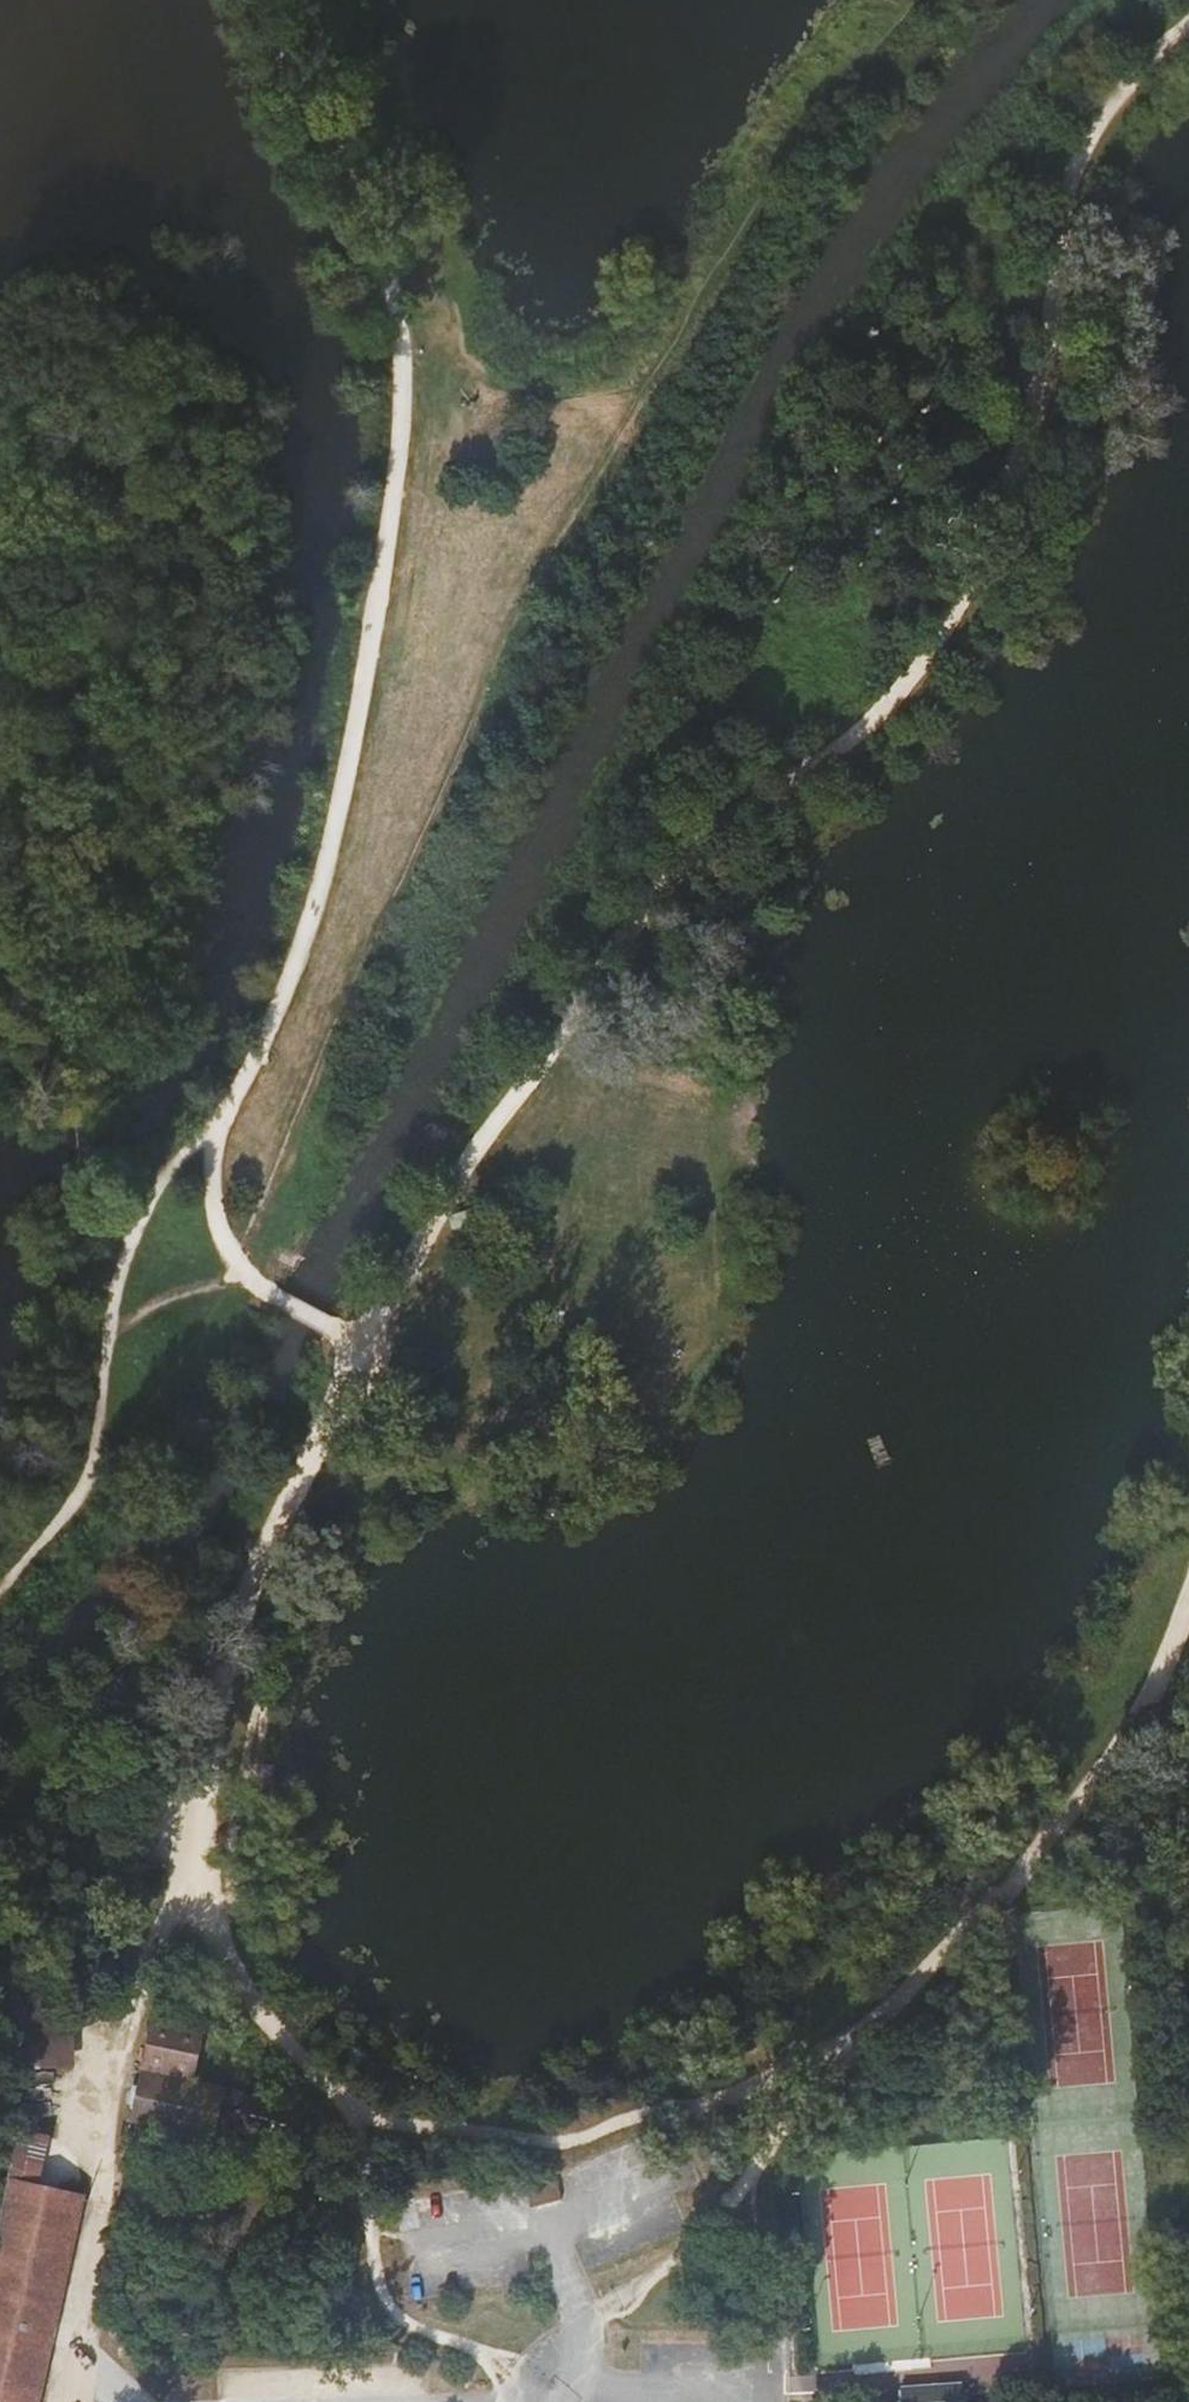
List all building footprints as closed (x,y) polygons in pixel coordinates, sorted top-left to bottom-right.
[(451,1222),(448,1228),(453,1240),(461,1245),(471,1220),(461,1216),(451,1222)] [(139,1809),(130,1805),(125,1820),(133,1823),(139,1809)] [(67,2000),(24,2000),(25,2069),(72,2068),(70,2001),(67,2000)] [(144,2050),(196,2062),(203,2030),(150,2019),(144,2050)] [(192,2080),(196,2062),(144,2050),(140,2068),(192,2080)] [(213,2141),(216,2128),(219,2111),(225,2087),(192,2080),(140,2068),(129,2123),(213,2141)] [(284,2125),(289,2103),(290,2101),(225,2087),(219,2111),(275,2124),(284,2125)] [(272,2140),(275,2124),(219,2111),(216,2128),(272,2140)] [(48,2134),(21,2128),(9,2180),(37,2187),(48,2134)] [(37,2187),(9,2180),(0,2220),(0,2401),(39,2401),(49,2357),(75,2240),(84,2197),(37,2187)] [(947,2389),(905,2393),(906,2401),(948,2401),(947,2389)]
